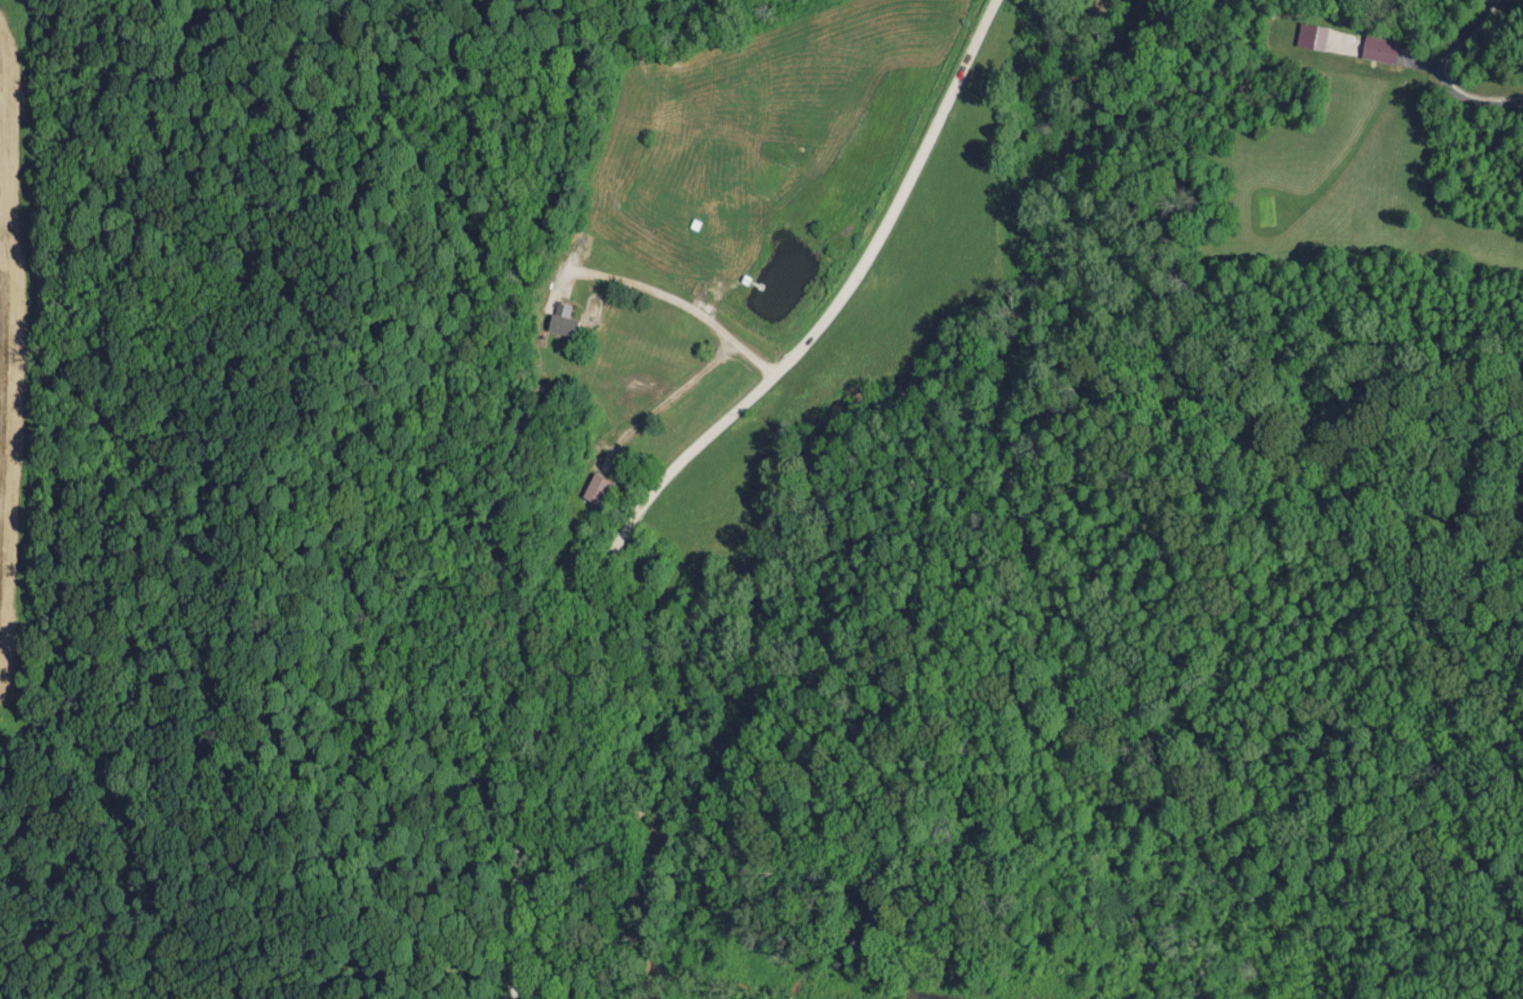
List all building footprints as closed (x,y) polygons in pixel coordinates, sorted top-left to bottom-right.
[(1300,23),(1297,46),(1324,50),(1327,27),(1300,23)] [(1399,44),(1367,36),(1363,55),(1394,63),(1399,44)] [(578,321),(566,316),(570,307),(557,302),(546,329),(570,339),(578,321)] [(585,498),(606,506),(615,481),(594,473),(585,498)]
